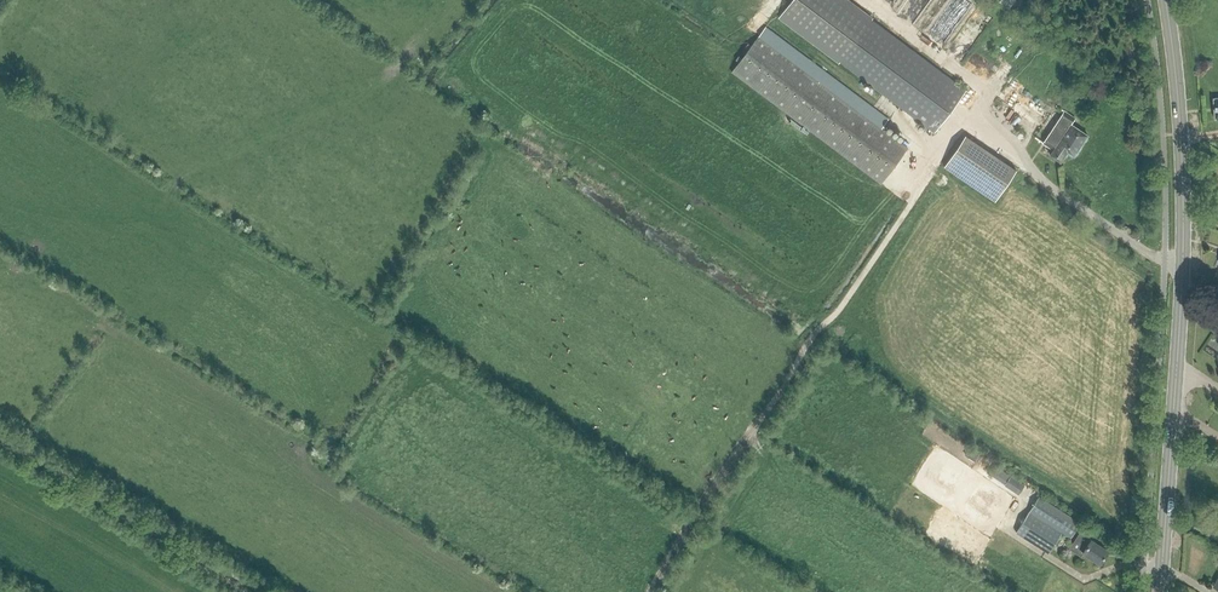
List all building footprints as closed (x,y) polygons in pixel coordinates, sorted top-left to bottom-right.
[(934,132),(966,90),(872,20),(873,19),(847,0),(793,0),(780,17),(840,63),(840,62),(934,132)] [(881,184),(908,147),(759,36),(732,73),(881,184)] [(1075,156),(1088,136),(1072,124),(1076,118),(1065,111),(1043,143),(1054,150),(1051,155),(1061,162),(1068,152),(1075,156)] [(994,202),(1015,169),(960,134),(939,167),(994,202)] [(977,453),(969,447),(964,455),(972,460),(977,453)] [(1005,484),(1004,485),(1018,495),(1024,485),(1019,482),(1010,476),(1005,484)] [(1039,496),(1016,532),(1048,553),(1062,533),(1070,538),(1080,523),(1039,496)] [(1083,553),(1100,564),(1108,551),(1091,540),(1080,533),(1070,549),(1081,556),(1083,553)]
